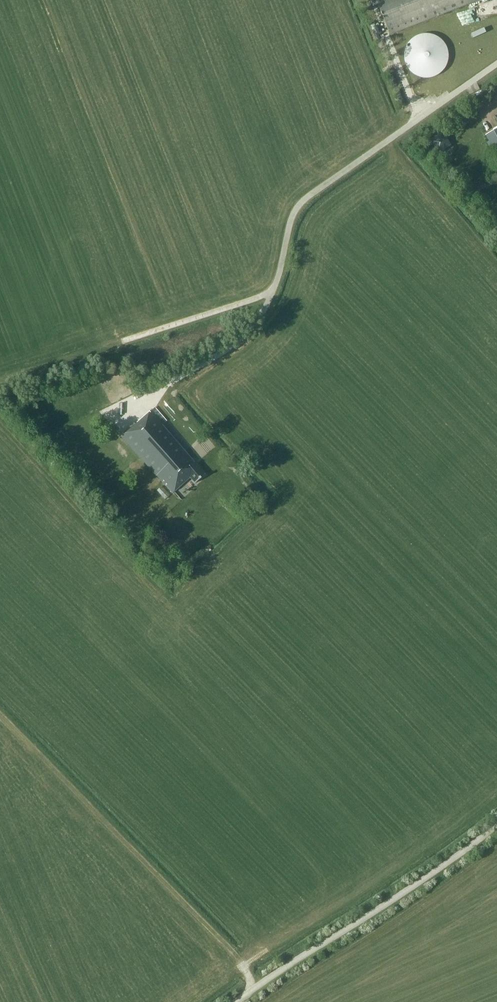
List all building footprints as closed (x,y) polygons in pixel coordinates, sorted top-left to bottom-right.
[(479,0),(376,0),(389,35),(479,0)] [(420,77),(426,78),(432,77),(437,75),(442,72),(445,67),(447,62),(448,56),(447,50),(445,45),(442,40),(437,37),(432,35),(426,34),(420,35),(415,37),(410,40),(407,45),(405,50),(404,56),(405,62),(407,67),(410,72),(415,75),(420,77)] [(441,135),(432,142),(438,150),(447,144),(441,135)] [(474,190),(469,185),(462,190),(467,196),(474,190)] [(195,483),(204,475),(162,425),(166,421),(155,408),(154,408),(121,437),(122,437),(172,493),(190,477),(195,483)]
